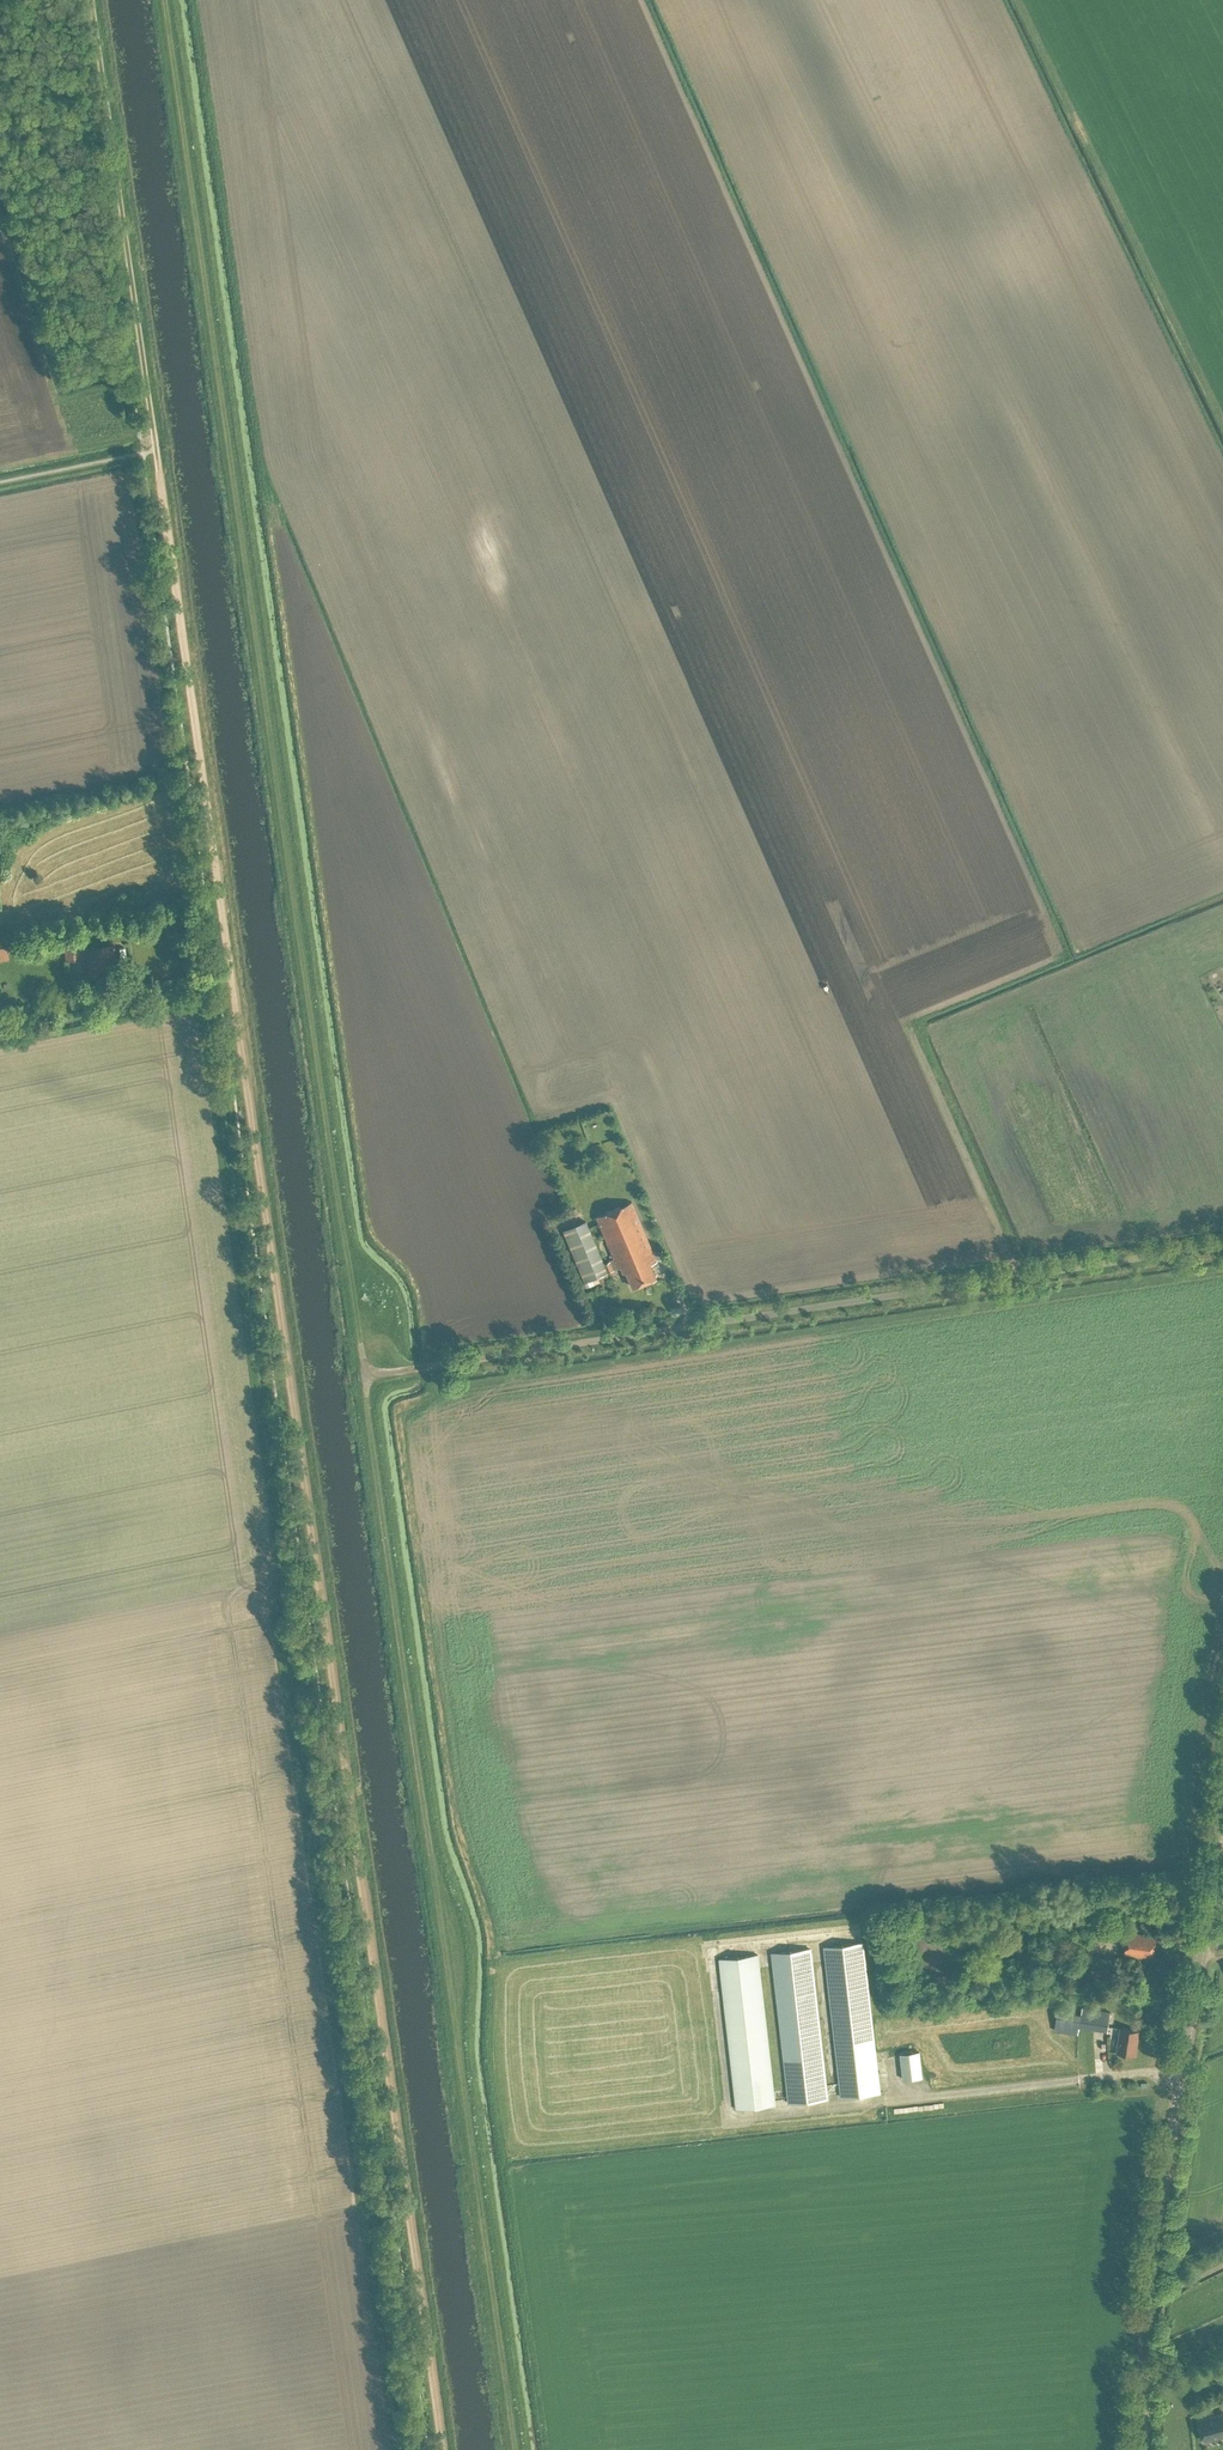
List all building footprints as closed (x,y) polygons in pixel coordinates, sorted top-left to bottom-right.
[(65,960),(82,958),(81,941),(64,943),(65,960)] [(106,967),(116,966),(114,945),(88,948),(91,979),(107,977),(106,967)] [(0,948),(0,961),(11,959),(9,946),(0,948)] [(617,1268),(620,1267),(623,1272),(625,1271),(632,1287),(655,1277),(649,1264),(657,1261),(631,1202),(594,1217),(617,1268)] [(585,1221),(564,1230),(586,1280),(607,1271),(585,1221)] [(1146,1935),(1146,1934),(1128,1931),(1125,1953),(1143,1956),(1143,1954),(1153,1956),(1156,1937),(1146,1935)] [(863,1943),(825,1947),(842,2097),(880,2092),(863,1943)] [(810,1949),(772,1953),(789,2103),(827,2098),(810,1949)] [(758,1954),(720,1959),(737,2109),(775,2104),(758,1954)] [(1093,1955),(1090,1977),(1109,1980),(1112,1958),(1093,1955)] [(946,1986),(947,1975),(932,1974),(932,1985),(946,1986)] [(1081,2013),(1080,2026),(1108,2031),(1111,2011),(1082,2007),(1081,2013)] [(1058,2009),(1054,2030),(1078,2034),(1080,2026),(1081,2013),(1058,2009)] [(1120,2028),(1117,2052),(1136,2055),(1140,2031),(1120,2028)] [(920,2052),(901,2054),(903,2079),(923,2077),(920,2052)] [(1198,2420),(1204,2440),(1222,2434),(1222,2413),(1198,2420)]
